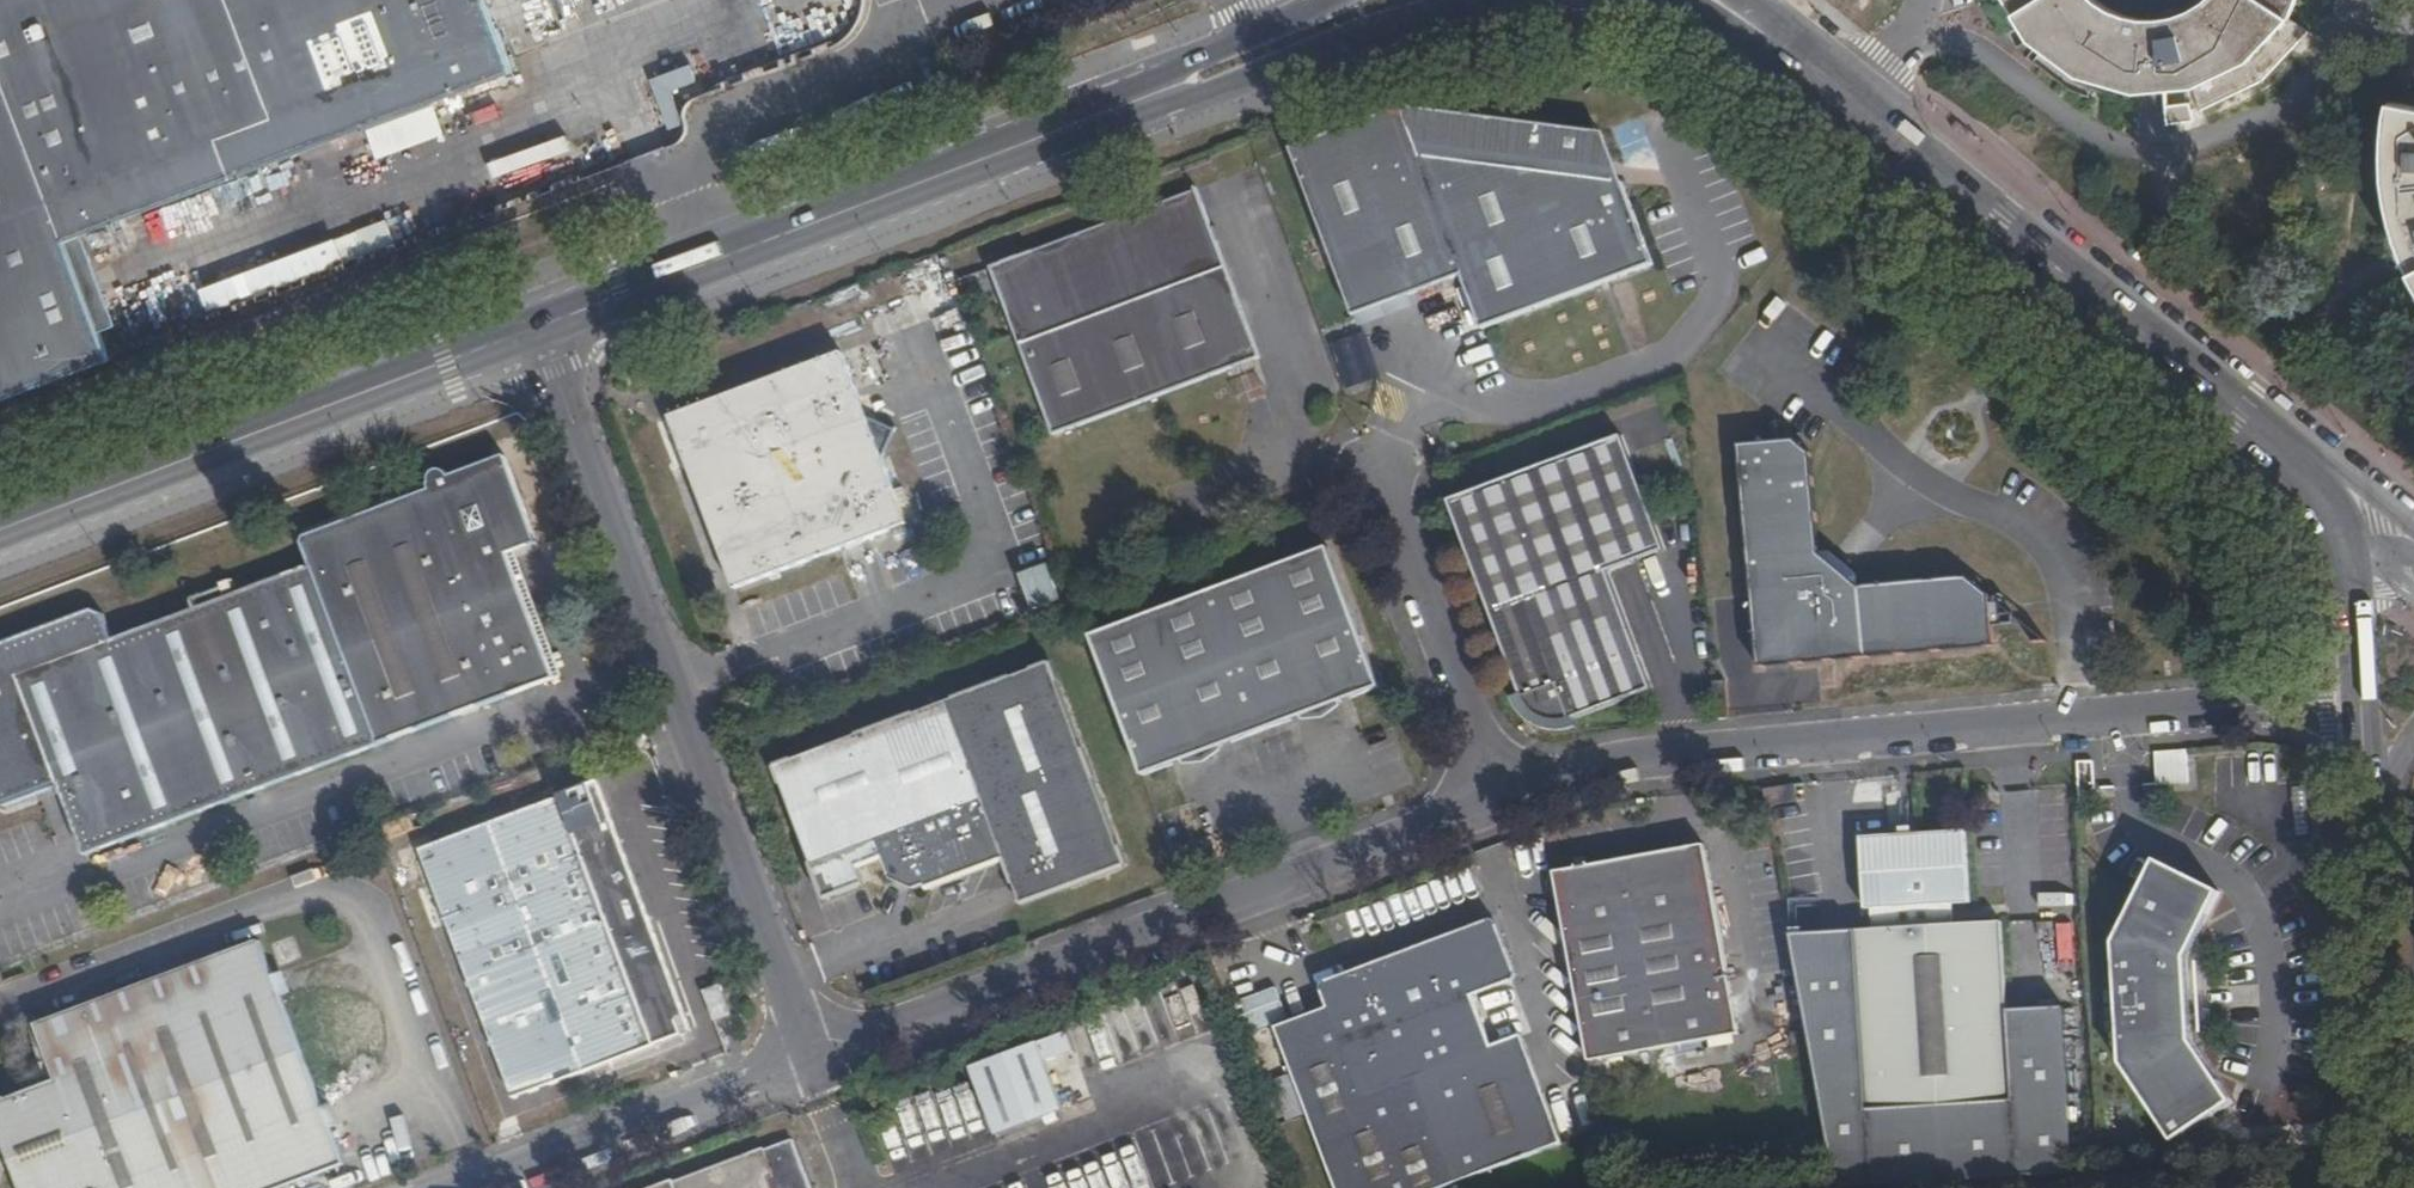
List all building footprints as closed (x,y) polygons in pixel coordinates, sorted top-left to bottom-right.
[(112,357),(104,331),(118,325),(85,235),(516,74),(489,0),(0,0),(0,399),(112,357)] [(2195,7),(2173,15),(2155,18),(2134,16),(2111,8),(2098,0),(2007,0),(2033,40),(2079,76),(2135,92),(2195,87),(2202,110),(2263,81),(2270,72),(2310,30),(2291,18),(2299,0),(2205,0),(2195,7)] [(693,66),(654,78),(660,98),(699,86),(693,66)] [(2393,101),(2389,135),(2389,174),(2394,209),(2407,253),(2413,265),(2413,105),(2393,101)] [(1612,169),(1602,139),(1563,132),(1411,106),(1295,148),(1358,316),(1466,277),(1485,329),(1656,267),(1625,182),(1613,187),(1612,169)] [(685,132),(679,114),(667,119),(673,137),(685,132)] [(1602,139),(1612,169),(1613,187),(1625,182),(1610,137),(1602,139)] [(1265,362),(1200,187),(1194,189),(1196,195),(995,273),(1059,440),(1265,362)] [(700,421),(691,409),(672,417),(735,588),(906,523),(841,352),(700,421)] [(841,352),(691,409),(700,421),(841,352)] [(1645,688),(1647,694),(1654,692),(1609,574),(1667,552),(1625,437),(1450,504),(1531,711),(1548,723),(1562,725),(1617,705),(1615,699),(1645,688)] [(1824,555),(1815,458),(1797,442),(1773,445),(1763,439),(1754,446),(1739,448),(1759,669),(1997,648),(1994,598),(1969,579),(1865,588),(1863,578),(1833,555),(1824,555)] [(425,515),(354,541),(385,624),(434,750),(565,700),(519,578),(529,546),(506,485),(455,503),(452,502),(442,500),(434,500),(425,507),(425,515)] [(354,541),(307,559),(303,570),(310,591),(137,657),(127,632),(113,624),(0,667),(0,770),(20,821),(35,825),(87,805),(113,874),(180,848),(434,750),(385,624),(354,541)] [(1329,552),(1091,637),(1102,667),(1145,778),(1381,690),(1329,552)] [(1024,906),(1128,868),(1050,667),(779,767),(831,898),(873,883),(868,865),(893,856),(901,880),(921,889),(926,887),(928,892),(1008,863),(1024,906)] [(1617,705),(1647,694),(1645,688),(1615,699),(1617,705)] [(2156,749),(2157,784),(2191,783),(2190,748),(2156,749)] [(1768,806),(1801,803),(1799,790),(1766,794),(1768,806)] [(476,957),(630,879),(605,815),(576,825),(565,795),(426,847),(442,893),(431,896),(443,924),(453,920),(469,961),(476,957)] [(2002,918),(1953,922),(1951,904),(1973,903),(1968,833),(1862,840),(1866,911),(1873,911),(1874,932),(1792,938),(1838,1187),(1863,1187),(2078,1175),(2068,1033),(2011,1037),(2002,918)] [(1588,1050),(1591,1062),(1741,1035),(1706,846),(1555,873),(1565,921),(1588,1050)] [(2155,859),(2115,943),(2123,1063),(2176,1139),(2235,1099),(2194,1039),(2188,955),(2220,889),(2155,859)] [(689,1030),(630,879),(476,957),(469,961),(519,1094),(689,1030)] [(1495,933),(1432,957),(1427,968),(1386,984),(1383,977),(1375,972),(1334,988),(1331,995),(1332,1007),(1276,1029),(1339,1187),(1444,1187),(1564,1142),(1522,1033),(1494,1045),(1475,998),(1514,982),(1495,933)] [(344,1164),(260,940),(36,1021),(56,1079),(0,1099),(0,1130),(21,1187),(278,1187),(344,1164)] [(1252,1031),(1291,1017),(1279,985),(1240,1000),(1252,1031)] [(724,995),(721,986),(707,993),(716,1019),(719,1018),(713,1000),(724,995)] [(731,1013),(724,995),(713,1000),(719,1018),(731,1013)] [(1045,1048),(976,1073),(1001,1141),(1070,1116),(1045,1048)] [(767,1147),(678,1181),(676,1175),(641,1187),(776,1187),(771,1177),(778,1174),(767,1147)]
